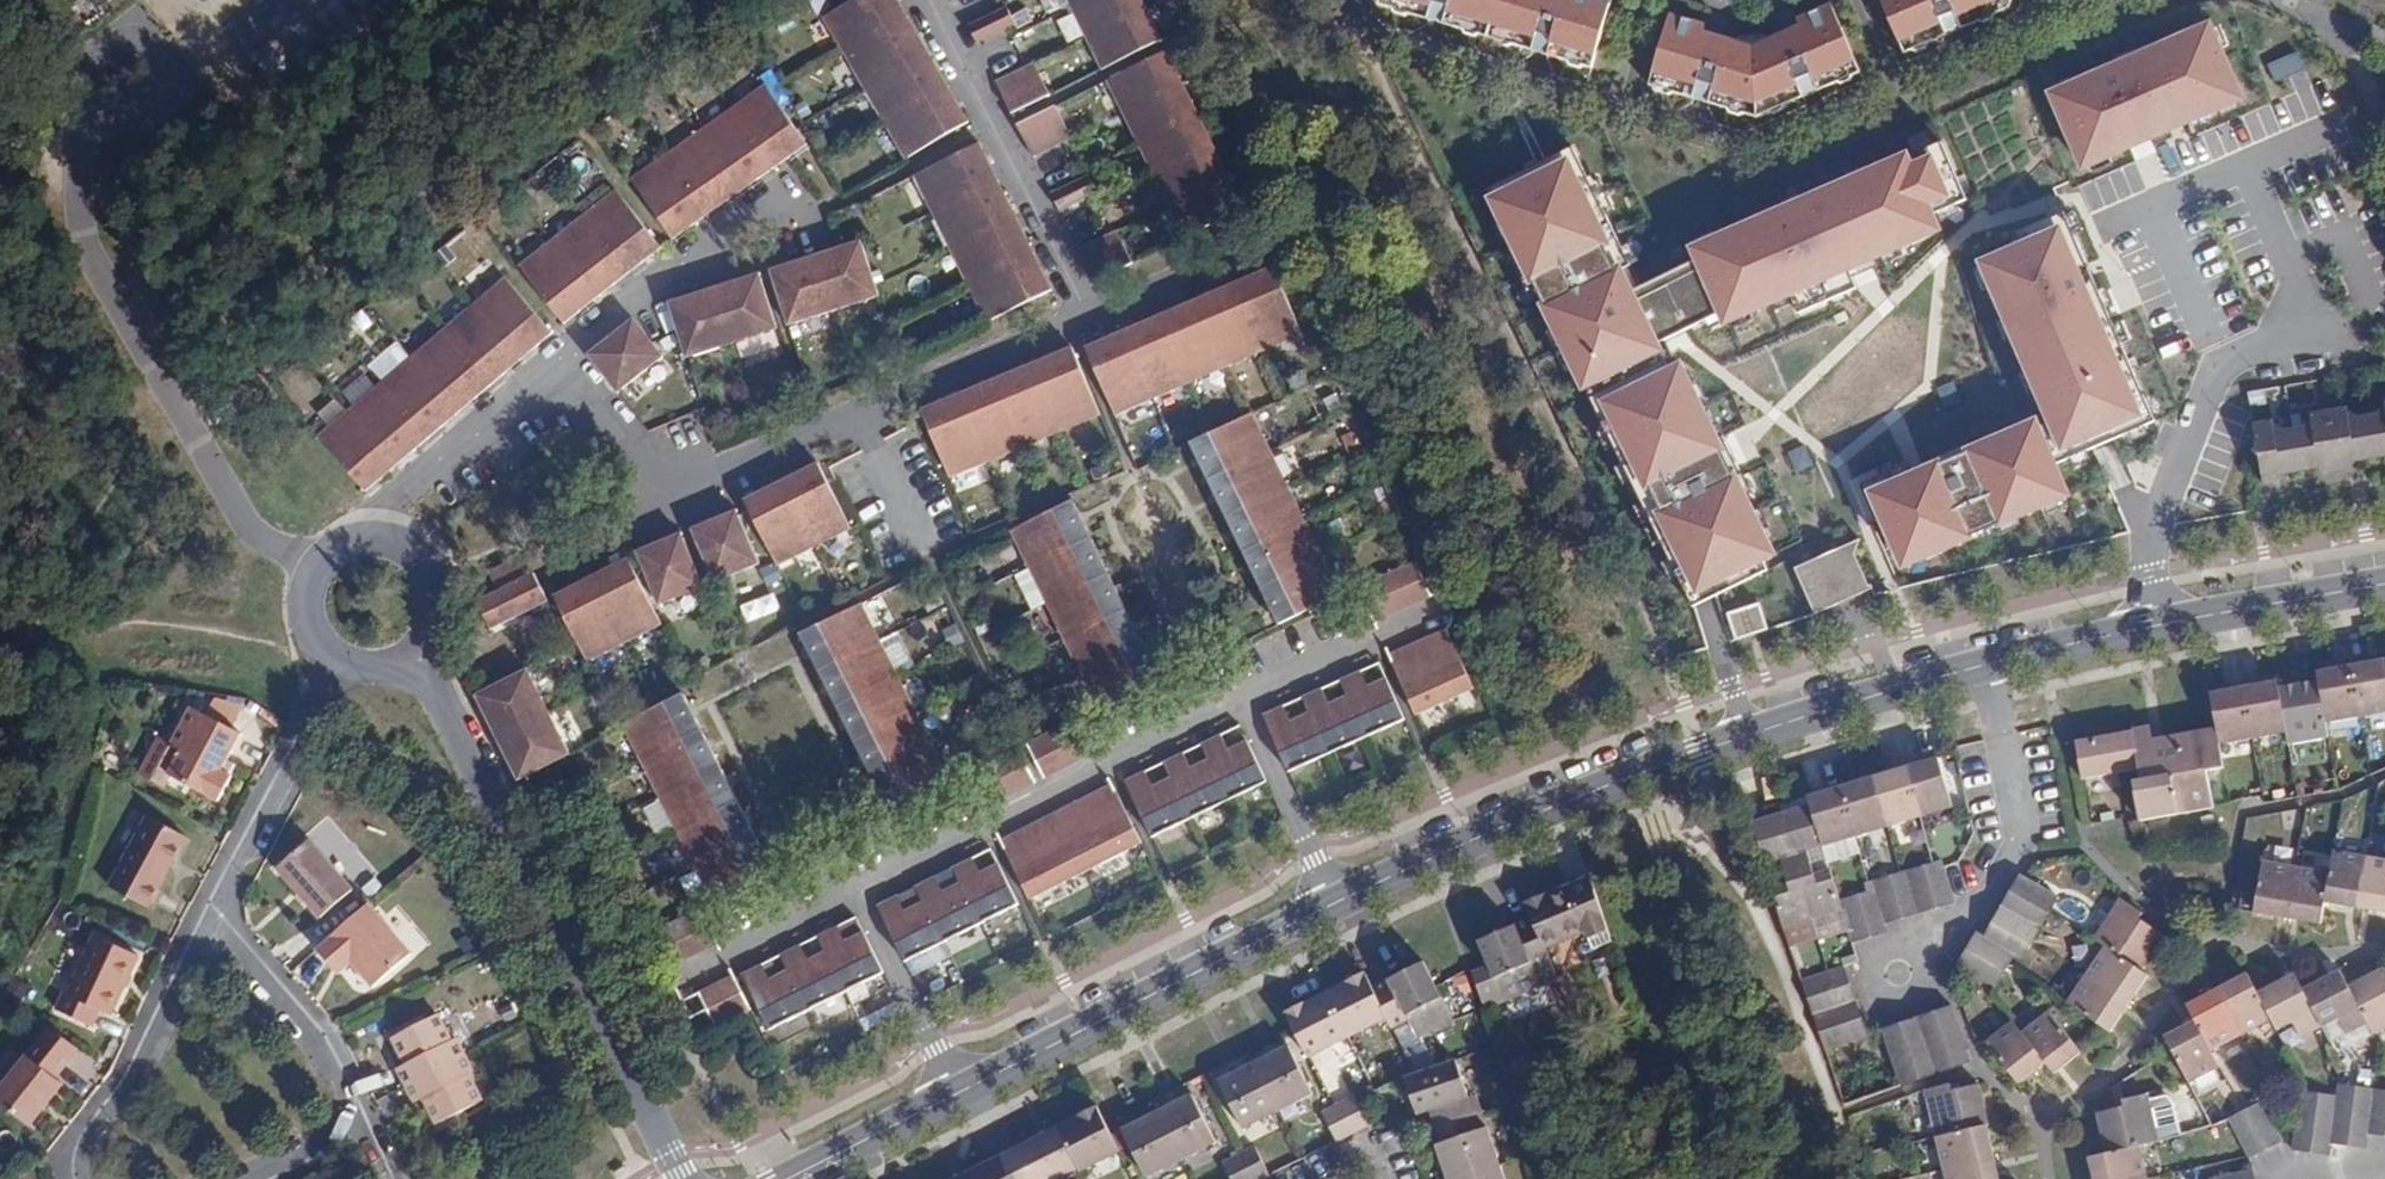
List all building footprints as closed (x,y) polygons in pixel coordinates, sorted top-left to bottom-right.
[(907,15),(898,0),(850,0),(823,15),(844,51),(907,15)] [(1070,6),(1086,36),(1146,6),(1143,0),(1083,0),(1070,6)] [(1379,5),(1393,9),(1395,13),(1404,16),(1409,13),(1464,29),(1466,34),(1476,38),(1481,34),(1488,37),(1499,0),(1383,0),(1379,5)] [(1613,0),(1499,0),(1488,37),(1496,39),(1498,44),(1508,47),(1512,44),(1569,60),(1570,65),(1579,68),(1584,65),(1592,68),(1613,0)] [(1905,53),(1910,50),(1915,53),(1925,48),(1929,43),(1978,21),(1982,24),(1994,19),(1995,14),(2007,9),(1998,0),(1882,0),(1905,53)] [(2007,9),(2011,0),(1998,0),(2007,9)] [(1146,6),(1086,36),(1102,69),(1162,38),(1146,6)] [(1853,74),(1860,72),(1832,6),(1799,20),(1800,26),(1770,39),(1767,35),(1752,36),(1757,117),(1769,110),(1776,113),(1783,109),(1786,104),(1835,82),(1840,83),(1852,80),(1853,74)] [(998,12),(970,26),(977,41),(1005,27),(1014,22),(1006,7),(998,12)] [(864,86),(927,51),(907,15),(844,51),(864,86)] [(1755,118),(1757,117),(1752,36),(1737,36),(1735,42),(1703,33),(1705,26),(1671,16),(1649,86),(1658,89),(1660,92),(1672,96),(1675,93),(1728,109),(1728,113),(1739,117),(1744,113),(1755,118)] [(2210,27),(2053,95),(2085,167),(2142,142),(2242,99),(2210,27)] [(1182,80),(1167,49),(1106,80),(1122,111),(1182,80)] [(884,121),(947,85),(927,51),(864,86),(884,121)] [(2298,51),(2268,64),(2275,80),(2305,68),(2298,51)] [(1004,97),(1042,78),(1034,62),(1025,67),(997,81),(1004,97)] [(1050,94),(1042,78),(1004,97),(1012,113),(1050,94)] [(1138,142),(1198,112),(1182,80),(1122,111),(1138,142)] [(765,84),(732,107),(774,166),(807,143),(765,84)] [(968,122),(947,85),(884,121),(905,158),(968,122)] [(1026,140),(1063,121),(1055,105),(1018,124),(1026,140)] [(774,166),(732,107),(699,131),(740,190),(774,166)] [(1154,175),(1215,145),(1198,112),(1138,142),(1154,175)] [(1071,136),(1063,121),(1026,140),(1033,155),(1061,141),(1071,136)] [(740,190),(699,131),(666,154),(707,213),(740,190)] [(914,174),(932,211),(997,179),(978,142),(914,174)] [(1934,216),(1969,201),(1942,142),(1693,249),(1697,258),(1630,291),(1620,269),(1630,264),(1572,147),(1489,187),(1694,606),(1706,600),(1770,569),(1764,559),(1775,554),(1738,478),(1745,475),(1732,448),(1726,437),(1719,440),(1684,367),(1673,372),(1660,345),(1720,316),(1727,323),(1792,295),(1800,314),(1859,287),(1851,271),(1864,264),(1940,231),(1934,216)] [(1169,205),(1230,175),(1215,145),(1154,175),(1169,205)] [(707,213),(666,154),(633,177),(675,236),(707,213)] [(1246,207),(1230,175),(1169,205),(1186,237),(1246,207)] [(1080,180),(1052,194),(1060,210),(1089,196),(1097,192),(1089,176),(1080,180)] [(932,211),(950,246),(1014,214),(997,179),(932,211)] [(616,189),(584,214),(629,270),(661,245),(616,189)] [(2024,248),(1984,265),(2052,423),(2024,435),(2022,430),(1916,476),(1909,478),(1904,467),(1862,485),(1878,521),(1880,520),(1890,542),(1894,540),(1906,567),(2069,496),(2056,466),(2157,422),(2111,316),(2066,213),(2018,235),(2024,248)] [(629,270),(584,214),(552,240),(597,295),(629,270)] [(950,246),(969,284),(1033,252),(1014,214),(950,246)] [(1079,250),(1087,265),(1124,246),(1117,231),(1108,235),(1079,250)] [(597,295),(552,240),(521,264),(566,320),(597,295)] [(861,241),(817,255),(834,309),(878,295),(875,284),(862,246),(861,241)] [(1087,265),(1095,281),(1132,263),(1124,246),(1087,265)] [(969,284),(988,322),(1052,290),(1033,252),(969,284)] [(834,309),(817,255),(773,269),(790,323),(834,309)] [(1273,267),(1261,272),(1236,283),(1264,350),(1301,334),(1273,267)] [(760,273),(716,286),(732,341),(777,327),(760,273)] [(476,303),(523,357),(554,331),(508,276),(476,303)] [(1264,350),(1236,283),(1199,299),(1227,365),(1264,350)] [(732,341),(716,286),(670,300),(679,327),(687,354),(732,341)] [(1227,365),(1199,299),(1161,315),(1190,381),(1227,365)] [(445,329),(492,384),(523,357),(476,303),(445,329)] [(1190,381),(1161,315),(1124,330),(1153,397),(1190,381)] [(635,317),(590,352),(619,390),(664,355),(653,341),(635,317)] [(414,355),(461,410),(492,384),(445,329),(414,355)] [(1153,397),(1124,330),(1087,346),(1115,413),(1153,397)] [(1100,413),(1072,347),(1034,362),(1062,429),(1100,413)] [(383,381),(430,436),(461,410),(414,355),(383,381)] [(1062,429),(1034,362),(997,378),(1025,445),(1062,429)] [(2258,394),(2274,486),(2384,463),(2384,365),(2258,394)] [(1025,445),(997,378),(959,394),(987,460),(1025,445)] [(353,407),(399,462),(430,436),(383,381),(353,407)] [(987,460),(959,394),(922,409),(950,476),(987,460)] [(322,433),(368,488),(399,462),(353,407),(322,433)] [(1209,479),(1270,450),(1252,413),(1248,414),(1191,442),(1209,479)] [(1227,515),(1287,486),(1270,450),(1209,479),(1227,515)] [(819,462),(817,463),(783,481),(815,545),(851,526),(819,462)] [(783,481),(748,498),(750,503),(780,563),(815,545),(783,481)] [(1244,551),(1305,521),(1287,486),(1227,515),(1244,551)] [(1030,565),(1091,535),(1074,500),(1013,530),(1030,565)] [(737,509),(694,527),(717,580),(760,561),(737,509)] [(1262,587),(1322,558),(1305,521),(1244,551),(1262,587)] [(682,532),(639,550),(640,553),(661,603),(705,585),(682,532)] [(1048,601),(1109,572),(1091,535),(1030,565),(1048,601)] [(1795,567),(1815,614),(1874,588),(1872,584),(1868,585),(1854,551),(1859,540),(1795,567)] [(524,555),(491,572),(500,590),(480,600),(494,627),(551,598),(537,571),(533,573),(524,555)] [(630,558),(594,576),(626,641),(662,623),(630,558)] [(1340,594),(1322,558),(1262,587),(1279,623),(1340,594)] [(1415,561),(1401,568),(1417,601),(1431,595),(1415,561)] [(1417,601),(1401,568),(1387,574),(1403,608),(1417,601)] [(1066,638),(1127,609),(1109,572),(1048,601),(1066,638)] [(1403,608),(1387,574),(1372,582),(1388,615),(1403,608)] [(626,641),(594,576),(557,594),(581,643),(589,659),(626,641)] [(1388,615),(1372,582),(1358,588),(1374,621),(1388,615)] [(821,668),(880,638),(863,603),(803,632),(821,668)] [(1729,613),(1736,638),(1769,628),(1761,603),(1729,613)] [(1084,675),(1145,645),(1127,609),(1066,638),(1084,675)] [(1446,629),(1389,655),(1417,715),(1474,689),(1446,629)] [(838,704),(898,675),(880,638),(821,668),(838,704)] [(1162,680),(1145,645),(1084,675),(1101,710),(1162,680)] [(2357,719),(2384,714),(2384,679),(2382,661),(2348,666),(2357,719)] [(2314,672),(2316,681),(2323,724),(2357,719),(2348,666),(2314,672)] [(530,668),(478,695),(499,737),(551,710),(530,668)] [(1340,680),(1347,695),(1366,736),(1404,719),(1385,678),(1368,686),(1361,670),(1340,680)] [(856,740),(916,711),(898,675),(838,704),(856,740)] [(2284,733),(2286,745),(2326,738),(2323,724),(2316,681),(2277,688),(2284,733)] [(2242,688),(2251,739),(2284,733),(2277,688),(2276,682),(2242,688)] [(1366,736),(1347,695),(1329,703),(1322,688),(1302,697),(1310,712),(1329,754),(1366,736)] [(2214,727),(2217,745),(2251,739),(2242,688),(2208,694),(2214,727)] [(643,759),(703,728),(685,693),(658,707),(625,724),(643,759)] [(195,704),(175,739),(162,732),(141,770),(164,783),(171,772),(220,800),(235,774),(224,768),(245,732),(195,704)] [(1329,754),(1310,712),(1291,721),(1284,705),(1263,715),(1290,771),(1329,754)] [(551,710),(499,737),(520,778),(572,752),(551,710)] [(874,776),(934,747),(916,711),(856,740),(874,776)] [(1080,719),(1064,728),(1079,760),(1096,752),(1080,719)] [(2073,740),(2079,778),(2137,768),(2139,778),(2132,779),(2139,817),(2211,805),(2205,768),(2221,766),(2217,745),(2214,727),(2150,738),(2148,724),(2129,727),(2129,730),(2073,740)] [(662,795),(722,764),(703,728),(643,759),(662,795)] [(1079,760),(1064,728),(1047,736),(1062,768),(1079,760)] [(1202,744),(1209,759),(1230,800),(1266,782),(1246,742),(1229,750),(1221,735),(1202,744)] [(1062,768),(1047,736),(1030,744),(1046,776),(1062,768)] [(952,784),(934,747),(874,776),(892,813),(952,784)] [(1020,749),(1003,757),(1020,789),(1037,781),(1020,749)] [(1230,800),(1209,759),(1192,768),(1184,752),(1164,762),(1172,777),(1192,818),(1230,800)] [(1020,789),(1003,757),(986,766),(1003,798),(1020,789)] [(1936,757),(1902,768),(1917,817),(1951,807),(1936,757)] [(680,831),(740,800),(722,764),(662,795),(680,831)] [(1003,798),(986,766),(970,774),(987,806),(1003,798)] [(1902,768),(1870,777),(1885,827),(1917,817),(1902,768)] [(1192,818),(1172,777),(1155,786),(1147,770),(1126,781),(1154,837),(1192,818)] [(1870,777),(1837,787),(1852,837),(1885,827),(1870,777)] [(1114,784),(1059,812),(1087,869),(1143,841),(1114,784)] [(1806,797),(1809,804),(1821,846),(1852,837),(1837,787),(1806,797)] [(698,865),(758,835),(740,800),(680,831),(698,865)] [(1087,869),(1059,812),(1004,839),(1032,896),(1087,869)] [(190,836),(149,814),(111,885),(152,906),(190,836)] [(1803,817),(1782,823),(1811,920),(1843,910),(1852,942),(1869,938),(1856,895),(1838,900),(1829,870),(1813,875),(1806,851),(1813,849),(1803,817)] [(1784,884),(1770,888),(1782,929),(1811,920),(1782,823),(1763,829),(1772,860),(1777,859),(1784,884)] [(777,871),(758,835),(698,865),(716,902),(777,871)] [(321,919),(334,935),(363,910),(306,844),(274,871),(317,922),(321,919)] [(2332,851),(2329,870),(2323,904),(2345,907),(2356,909),(2365,856),(2332,851)] [(2365,856),(2356,909),(2374,911),(2384,913),(2384,859),(2365,856)] [(956,866),(963,881),(984,922),(1022,903),(1001,862),(983,871),(975,857),(956,866)] [(1872,890),(1856,895),(1869,938),(1887,932),(1884,923),(1952,903),(1941,868),(1939,860),(1931,863),(1899,872),(1869,881),(1872,890)] [(2295,866),(2260,861),(2256,889),(2253,913),(2274,917),(2286,918),(2295,866)] [(2329,870),(2295,866),(2286,918),(2306,922),(2319,924),(2323,904),(2329,870)] [(984,922),(963,881),(946,890),(938,875),(918,885),(926,900),(946,941),(984,922)] [(2043,890),(2017,875),(2008,891),(2047,914),(2049,911),(2049,910),(2056,898),(2043,890)] [(1616,960),(1587,878),(1544,896),(1543,894),(1523,902),(1529,918),(1513,926),(1531,968),(1549,960),(1544,948),(1582,931),(1598,968),(1616,960)] [(2047,914),(2008,891),(1999,907),(2038,929),(2047,914)] [(946,941),(926,900),(907,909),(900,895),(881,904),(909,959),(946,941)] [(334,935),(320,947),(342,973),(355,962),(376,986),(415,952),(372,902),(363,910),(334,935)] [(2104,948),(2137,969),(2150,949),(2160,935),(2115,906),(2093,940),(2104,948)] [(2038,929),(1999,907),(1990,922),(2029,944),(2038,929)] [(687,917),(704,950),(720,942),(704,909),(687,917)] [(670,925),(686,959),(704,950),(687,917),(670,925)] [(2029,944),(1990,922),(1982,936),(1981,937),(2013,955),(2013,956),(2020,960),(2029,944)] [(651,935),(667,968),(686,959),(670,925),(651,935)] [(828,950),(849,990),(887,971),(866,930),(848,939),(841,925),(821,935),(828,950)] [(1531,968),(1513,926),(1478,941),(1488,966),(1470,973),(1483,1011),(1502,1003),(1509,1022),(1547,1006),(1539,986),(1557,979),(1549,960),(1531,968)] [(140,952),(98,932),(71,990),(67,988),(59,1006),(94,1023),(102,1006),(112,1011),(140,952)] [(1982,936),(1974,932),(1965,949),(2004,971),(2004,970),(2008,964),(2013,956),(2013,955),(1981,937),(1982,936)] [(791,968),(812,1009),(849,990),(828,950),(811,958),(804,944),(784,954),(791,968)] [(2137,969),(2104,948),(2085,976),(2128,1005),(2140,987),(2147,976),(2137,969)] [(2004,971),(1965,949),(1955,965),(1964,970),(1994,988),(2004,971)] [(761,1005),(773,1029),(812,1009),(791,968),(774,977),(766,963),(745,973),(761,1005)] [(1452,1022),(1434,986),(1421,963),(1387,980),(1407,1020),(1417,1039),(1452,1022)] [(1826,971),(1800,980),(1806,998),(1848,984),(1842,966),(1826,971)] [(2346,986),(2365,1023),(2371,1034),(2384,1027),(2384,970),(2383,967),(2364,977),(2346,986)] [(2320,979),(2301,989),(2321,1028),(2337,1020),(2344,1034),(2365,1023),(2346,986),(2338,970),(2320,979)] [(1389,1029),(1407,1020),(1387,980),(1370,989),(1362,972),(1345,980),(1347,983),(1324,994),(1346,1037),(1383,1018),(1389,1029)] [(2279,980),(2256,992),(2270,1020),(2276,1032),(2292,1024),(2299,1039),(2321,1028),(2301,989),(2293,973),(2279,980)] [(2231,981),(2216,989),(2240,1036),(2270,1020),(2256,992),(2246,974),(2231,981)] [(752,1009),(753,1009),(754,1008),(737,975),(721,983),(738,1017),(752,1009)] [(2085,976),(2067,1004),(2096,1024),(2110,1033),(2118,1020),(2128,1005),(2085,976)] [(718,1026),(738,1017),(721,983),(701,993),(709,1009),(718,1026)] [(1848,984),(1806,998),(1812,1016),(1854,1001),(1848,984)] [(2186,1005),(2194,1021),(2210,1051),(2240,1036),(2216,989),(2203,996),(2186,1005)] [(1346,1037),(1324,994),(1303,1005),(1301,1002),(1282,1012),(1291,1029),(1306,1057),(1346,1037)] [(1854,1001),(1812,1016),(1817,1033),(1860,1018),(1854,1001)] [(1949,1006),(1931,1012),(1951,1068),(1968,1063),(1949,1006)] [(1931,1012),(1915,1018),(1934,1074),(1951,1068),(1931,1012)] [(2048,1013),(2020,1033),(2043,1063),(2055,1073),(2069,1061),(2080,1053),(2078,1050),(2048,1013)] [(403,1067),(410,1082),(469,1054),(462,1040),(456,1043),(443,1015),(399,1037),(412,1062),(403,1067)] [(1860,1018),(1817,1033),(1823,1050),(1866,1036),(1865,1035),(1860,1018)] [(1915,1018),(1898,1024),(1917,1080),(1934,1074),(1915,1018)] [(2169,1047),(2187,1084),(2188,1083),(2218,1068),(2210,1051),(2194,1021),(2175,1030),(2163,1037),(2169,1047)] [(2012,1023),(1986,1044),(2007,1071),(2017,1084),(2028,1075),(2043,1063),(2020,1033),(2012,1023)] [(1898,1024),(1881,1029),(1900,1086),(1917,1080),(1898,1024)] [(40,1039),(0,1086),(0,1097),(29,1122),(64,1081),(59,1076),(70,1064),(40,1039)] [(1287,1046),(1253,1063),(1277,1112),(1312,1094),(1287,1046)] [(469,1054),(410,1082),(418,1099),(427,1095),(441,1122),(485,1101),(471,1073),(476,1070),(469,1054)] [(1468,1097),(1455,1060),(1413,1074),(1403,1077),(1416,1114),(1429,1110),(1434,1126),(1468,1114),(1462,1099),(1468,1097)] [(1277,1112),(1253,1063),(1218,1081),(1243,1129),(1277,1112)] [(1976,1084),(1926,1096),(1935,1137),(1986,1125),(1981,1105),(1976,1084)] [(2329,1144),(2346,1146),(2355,1087),(2337,1084),(2335,1096),(2336,1096),(2329,1144)] [(2373,1089),(2355,1087),(2346,1146),(2365,1149),(2367,1134),(2366,1134),(2373,1089)] [(2384,1137),(2384,1128),(2384,1091),(2374,1090),(2373,1089),(2366,1134),(2367,1134),(2384,1137)] [(2318,1094),(2300,1091),(2292,1143),(2291,1149),(2310,1152),(2318,1094)] [(1190,1094),(1155,1112),(1180,1160),(1215,1142),(1190,1094)] [(2335,1096),(2318,1094),(2310,1152),(2328,1155),(2329,1144),(2336,1096),(2335,1096)] [(2122,1108),(2096,1114),(2100,1131),(2105,1154),(2141,1145),(2158,1141),(2147,1095),(2120,1101),(2122,1108)] [(1366,1125),(1354,1101),(1352,1097),(1336,1105),(1351,1134),(1366,1125)] [(2260,1101),(2244,1110),(2264,1150),(2282,1142),(2260,1101)] [(1336,1105),(1331,1108),(1320,1113),(1335,1142),(1351,1134),(1336,1105)] [(1056,1127),(1077,1168),(1078,1170),(1117,1150),(1104,1124),(1095,1106),(1077,1115),(1078,1116),(1056,1127)] [(2264,1150),(2244,1110),(2228,1118),(2228,1119),(2247,1155),(2249,1157),(2264,1150)] [(1180,1160),(1155,1112),(1120,1129),(1145,1177),(1180,1160)] [(1468,1114),(1434,1126),(1440,1143),(1435,1144),(1446,1178),(1456,1178),(1498,1165),(1486,1128),(1474,1132),(1468,1114)] [(1986,1125),(1935,1137),(1943,1170),(1993,1158),(1990,1144),(1986,1125)] [(1077,1168),(1056,1127),(1000,1155),(1012,1178),(1055,1178),(1077,1168)] [(2088,1158),(2091,1172),(2093,1178),(2149,1178),(2141,1145),(2105,1154),(2088,1158)] [(1239,1154),(1251,1178),(1261,1178),(1268,1176),(1254,1147),(1239,1154)] [(1239,1154),(1222,1163),(1230,1178),(1251,1178),(1239,1154)] [(1000,1155),(954,1178),(1012,1178),(1000,1155)] [(1943,1170),(1945,1178),(1998,1178),(1996,1169),(1993,1158),(1943,1170)] [(1498,1165),(1456,1178),(1503,1178),(1498,1165)] [(2252,1169),(2212,1178),(2254,1178),(2252,1169)]
